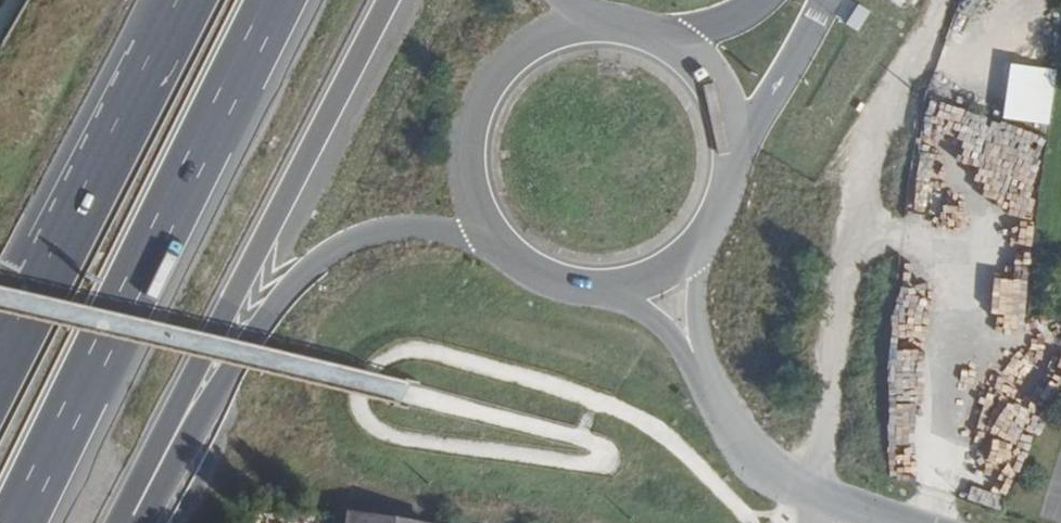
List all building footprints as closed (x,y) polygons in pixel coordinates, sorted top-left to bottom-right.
[(892,402),(891,471),(920,472),(921,418),(905,418),(905,402),(892,402)] [(993,448),(1019,448),(1019,408),(992,409),(993,448)]
